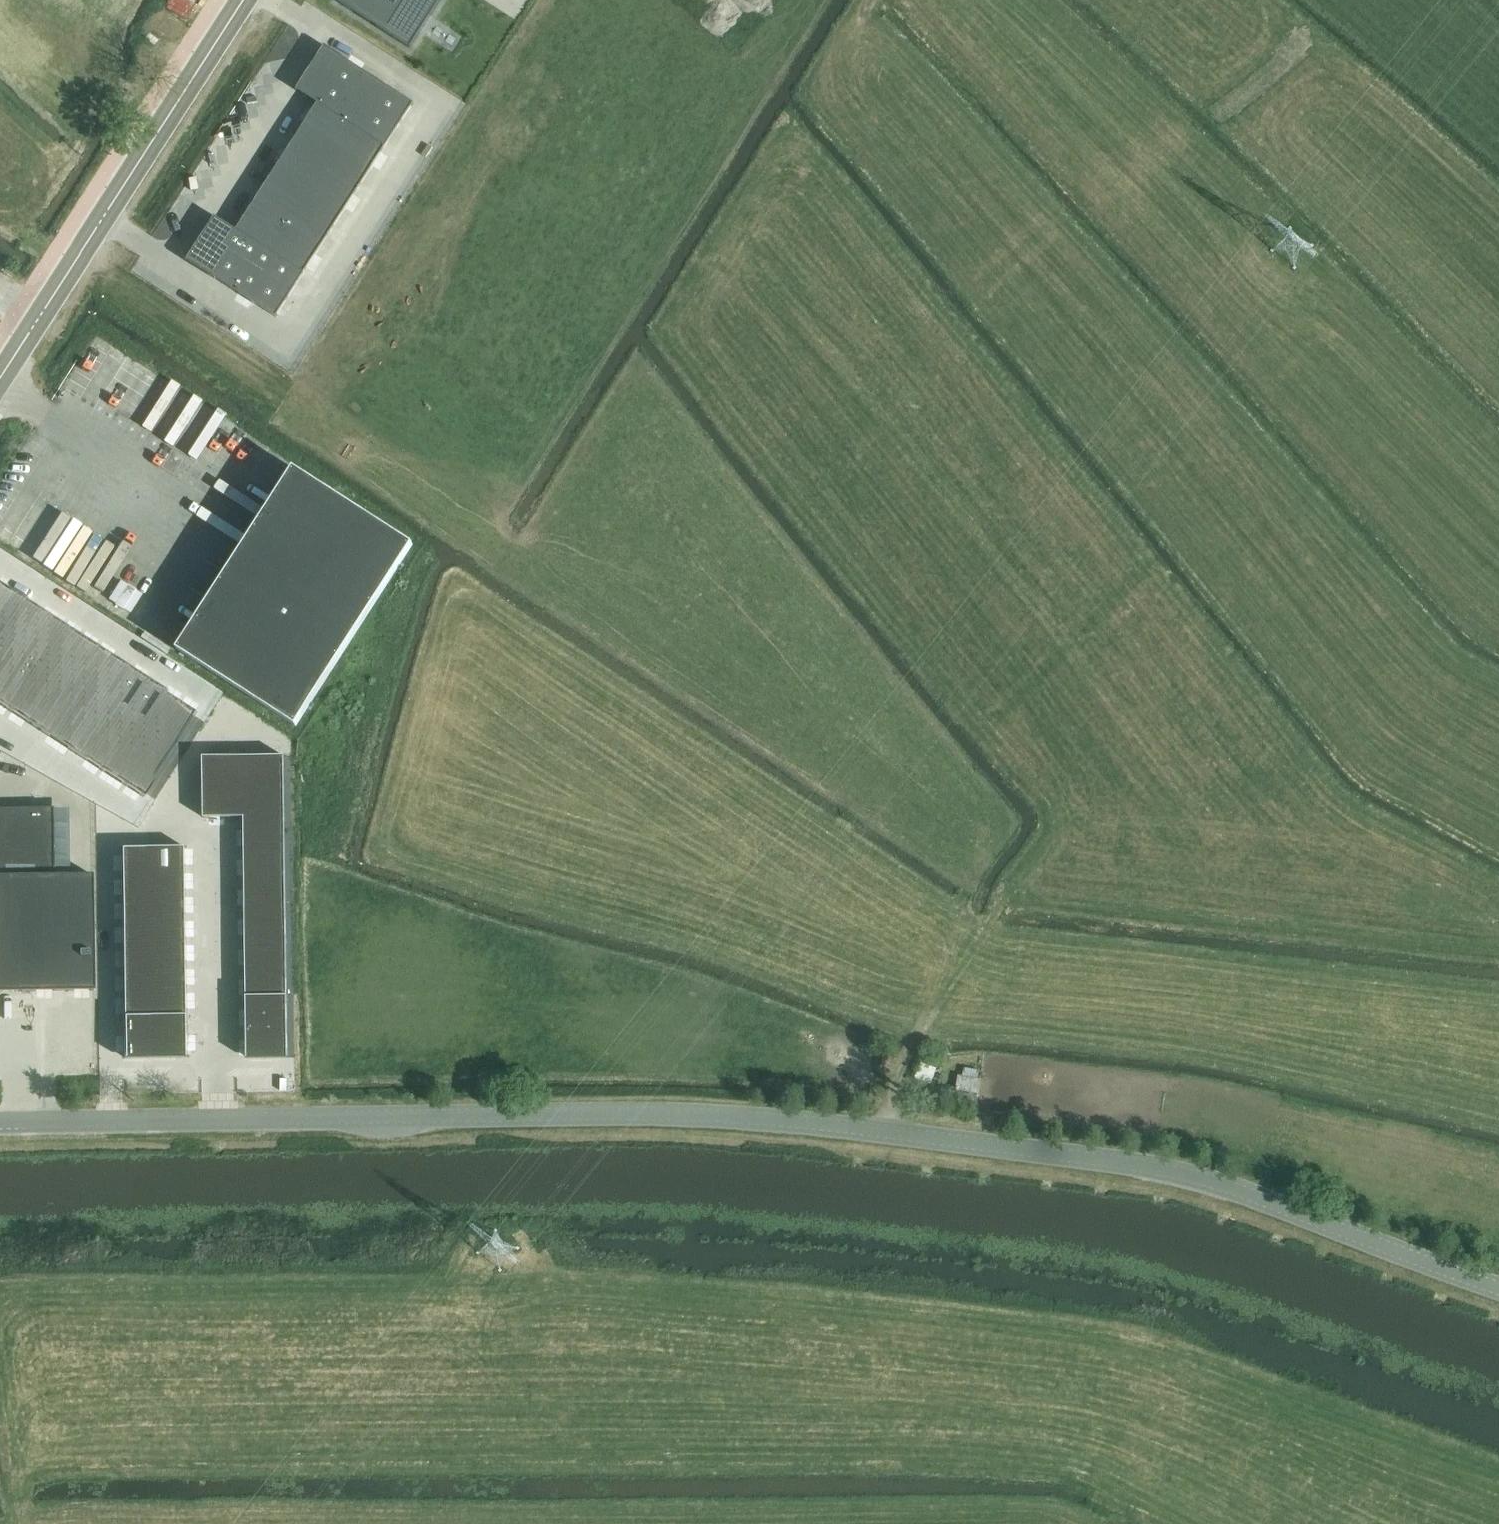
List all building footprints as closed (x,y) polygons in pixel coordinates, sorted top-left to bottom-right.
[(341,4),(410,48),(441,0),(344,0),(341,4)] [(413,103),(324,47),(297,90),(319,104),(237,230),(216,216),(188,260),(276,316),(413,103)] [(147,408),(156,413),(161,403),(173,410),(182,394),(161,382),(147,408)] [(412,544),(294,468),(177,649),(295,726),(412,544)] [(41,495),(6,552),(93,604),(100,592),(102,593),(120,565),(130,549),(41,495)] [(0,584),(0,704),(144,796),(208,696),(174,674),(164,690),(0,584)] [(284,756),(203,757),(204,818),(244,817),(248,1057),(289,1056),(284,756)] [(91,989),(89,873),(63,873),(62,823),(50,823),(50,806),(0,807),(0,990),(91,989)] [(185,839),(120,840),(123,1049),(188,1048),(185,839)] [(921,1067),(914,1085),(931,1091),(938,1074),(921,1067)] [(978,1098),(979,1074),(959,1074),(958,1097),(978,1098)]
